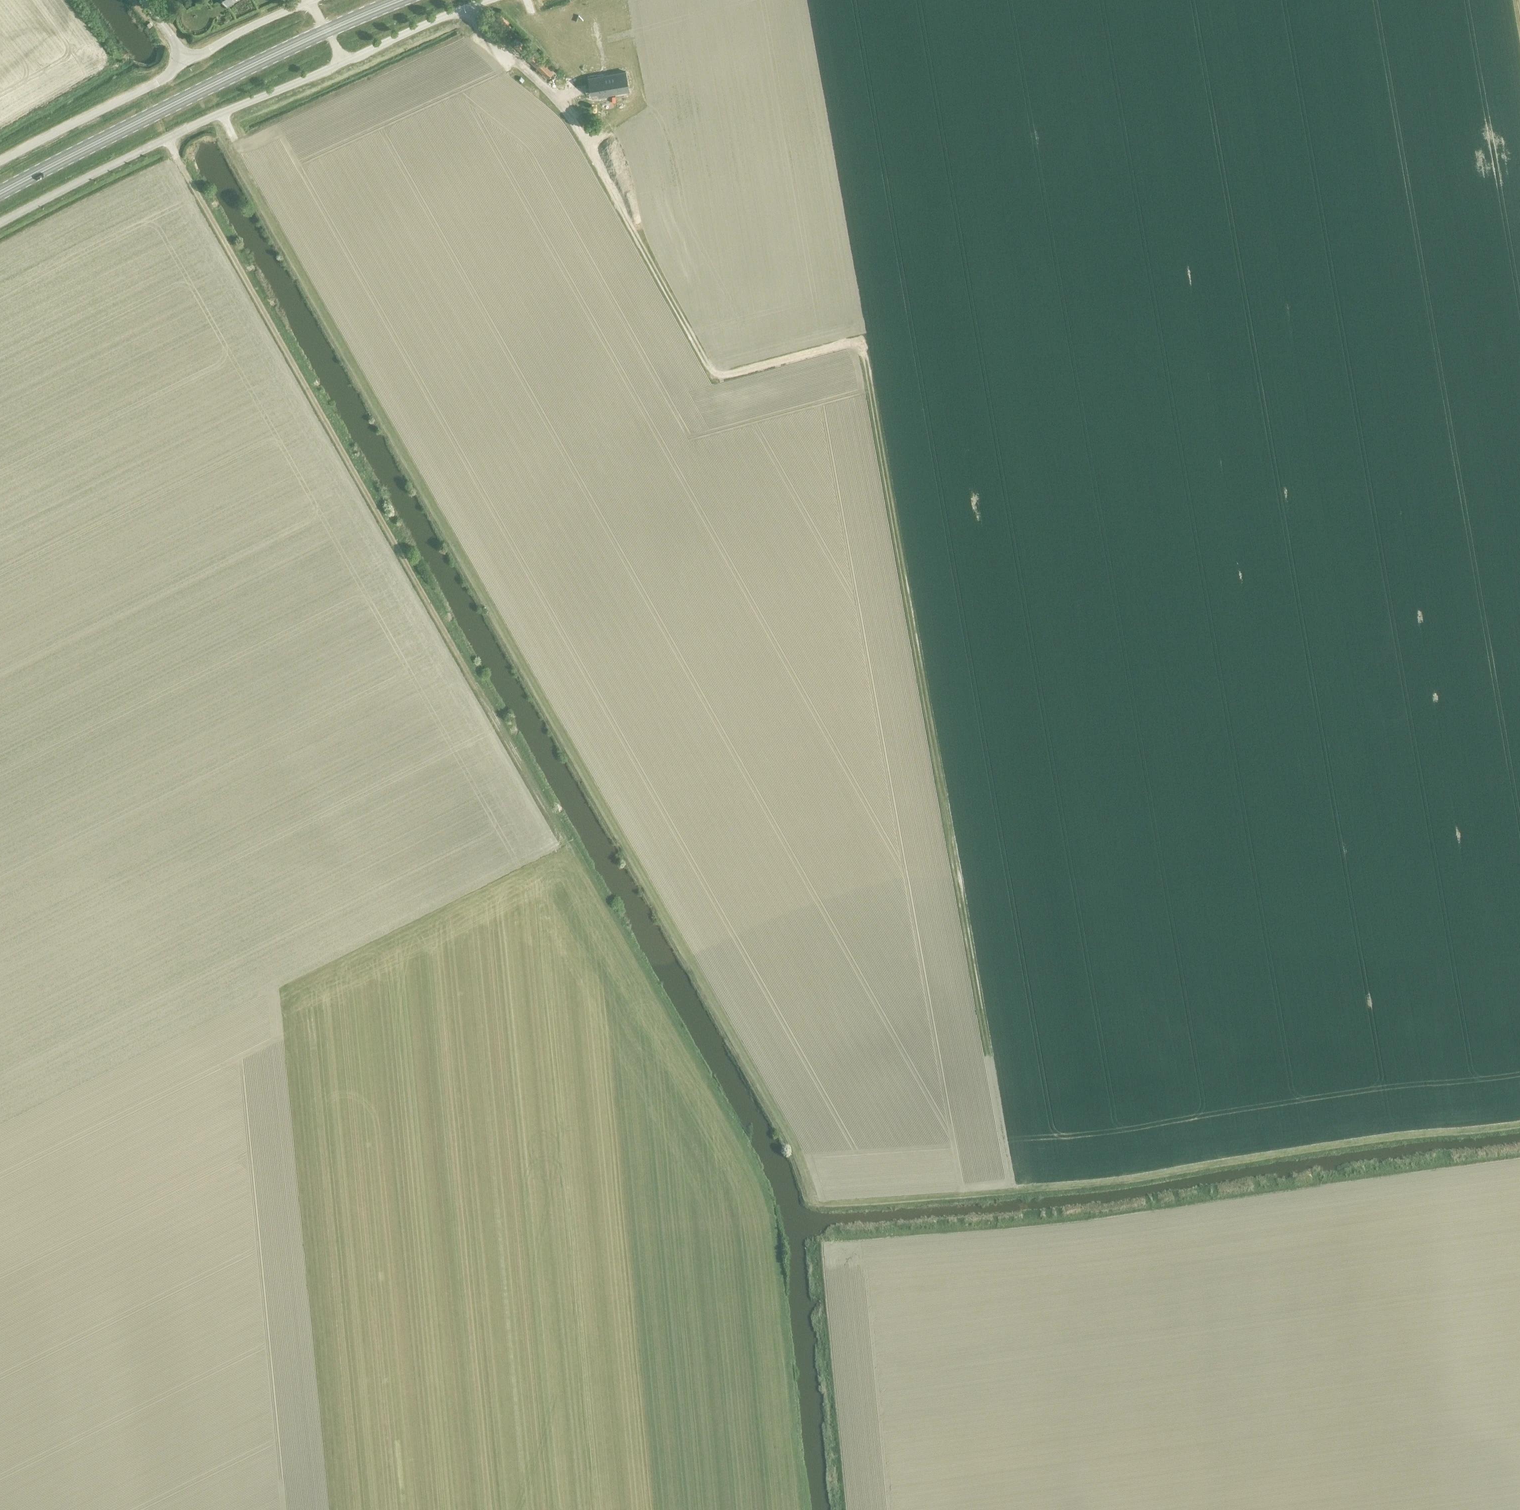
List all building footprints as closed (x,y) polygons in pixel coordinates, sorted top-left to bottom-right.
[(542,61),(536,67),(547,78),(551,74),(552,74),(553,76),(554,75),(555,74),(542,61)] [(604,76),(588,78),(591,94),(597,93),(598,98),(607,96),(607,95),(606,92),(627,88),(626,79),(627,79),(625,71),(607,75),(604,76)]
